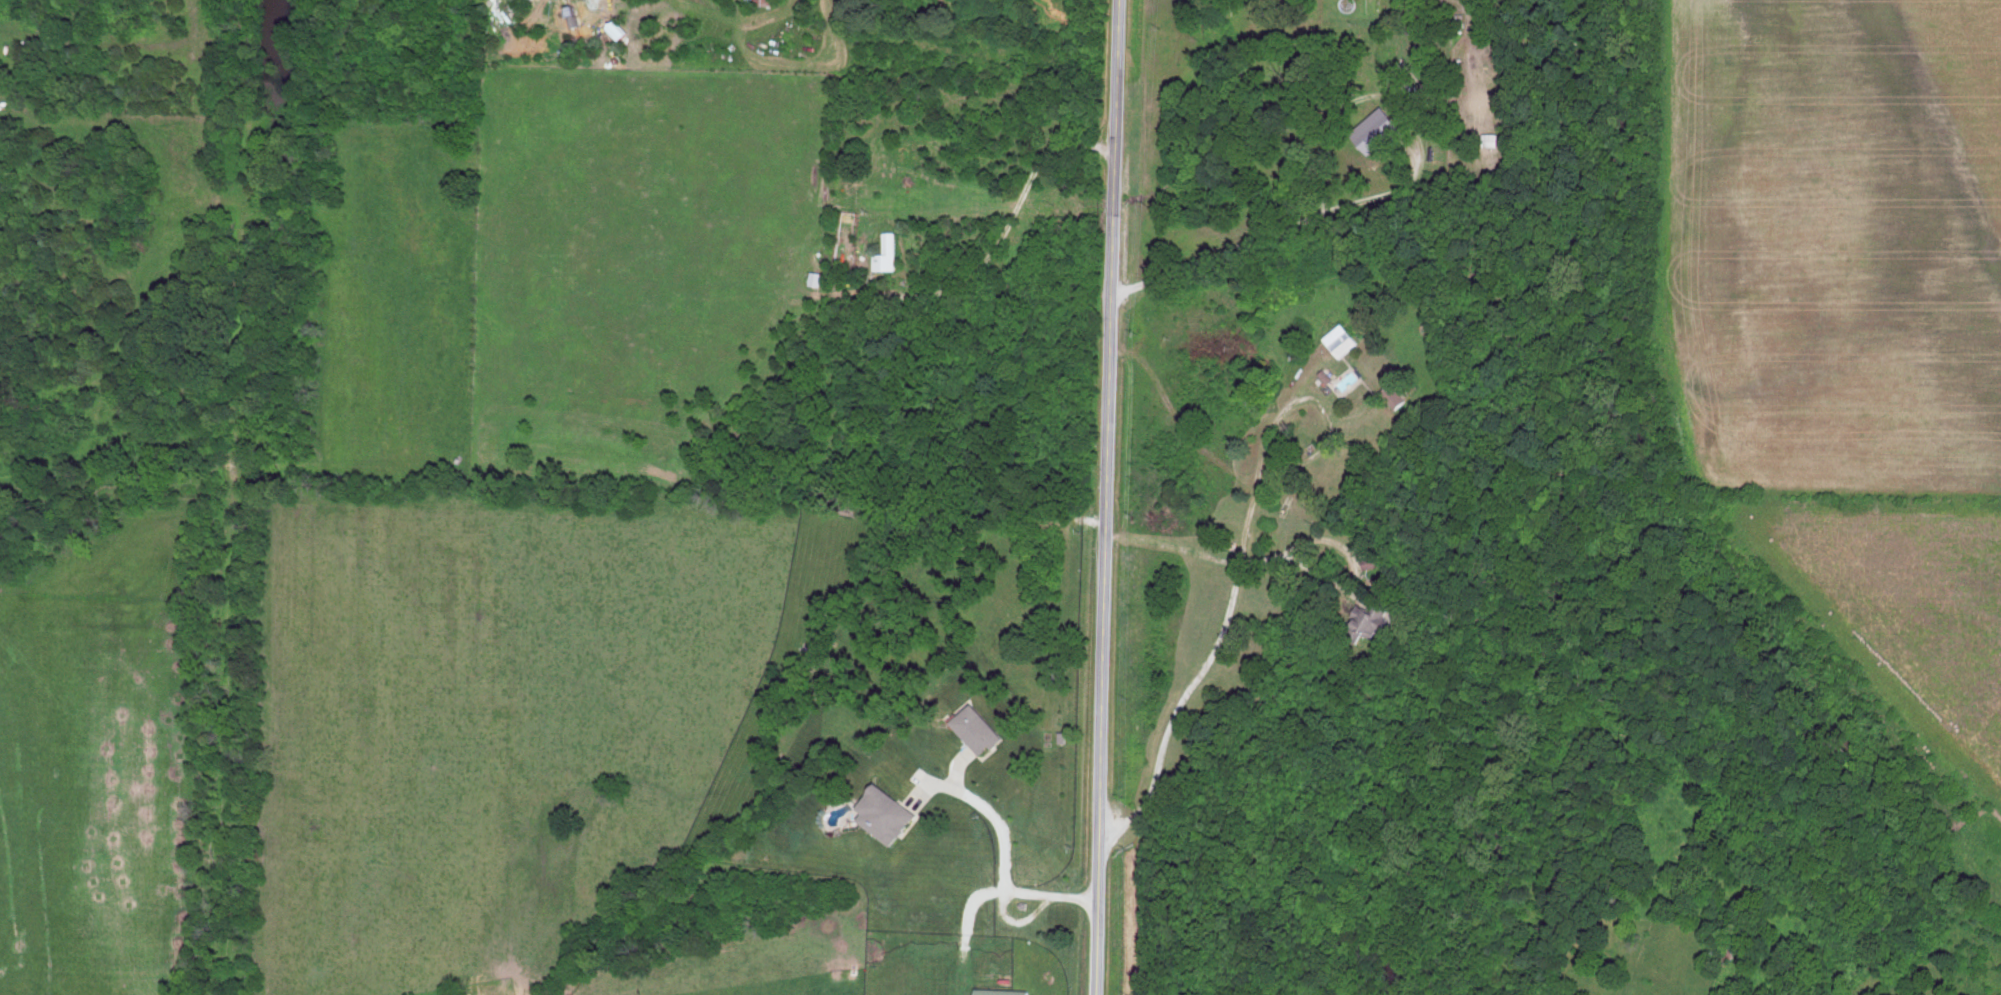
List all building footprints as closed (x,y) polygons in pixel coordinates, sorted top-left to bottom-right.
[(1390,137),(1394,142),(1407,132),(1384,105),(1352,132),(1369,153),(1390,137)] [(875,269),(898,269),(897,231),(885,231),(885,253),(875,253),(875,269)] [(821,285),(823,272),(812,270),(810,283),(821,285)] [(1341,357),(1360,342),(1345,321),(1325,337),(1341,357)] [(1398,409),(1405,404),(1392,385),(1385,390),(1398,409)] [(1360,603),(1351,620),(1376,634),(1379,628),(1385,632),(1393,617),(1388,614),(1394,603),(1378,594),(1370,609),(1360,603)] [(954,721),(982,755),(1004,736),(976,702),(954,721)] [(921,813),(881,781),(861,806),(868,812),(861,819),(894,846),(921,813)]
